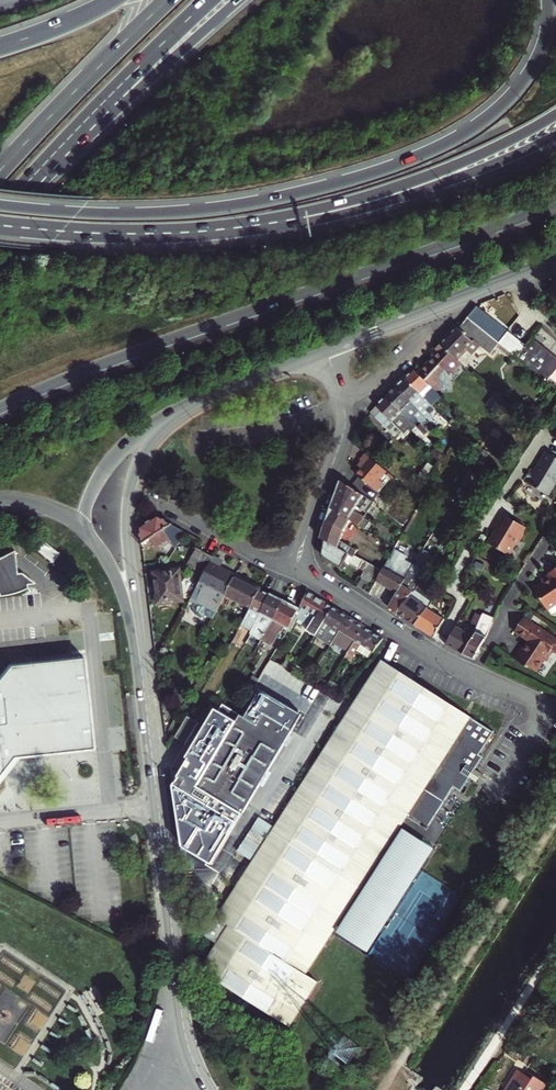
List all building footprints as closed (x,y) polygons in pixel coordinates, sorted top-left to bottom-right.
[(524,340),(480,306),(478,309),(470,320),(505,348),(513,354),(524,340)] [(466,325),(464,323),(448,339),(442,343),(460,358),(482,335),(503,352),(505,348),(470,320),(466,325)] [(532,341),(555,358),(555,356),(533,339),(532,341)] [(513,354),(550,383),(555,374),(555,358),(532,341),(530,344),(524,340),(513,354)] [(442,343),(437,348),(442,353),(422,374),(441,393),(444,390),(451,389),(451,384),(444,379),(453,369),(459,373),(463,373),(469,365),(460,358),(442,343)] [(416,369),(407,377),(428,398),(439,408),(448,399),(441,393),(422,374),(416,369)] [(398,386),(419,407),(429,417),(433,413),(423,403),(428,398),(407,377),(398,386)] [(413,412),(419,407),(398,386),(389,394),(388,395),(414,421),(419,417),(413,412)] [(414,421),(388,395),(372,411),(385,424),(388,420),(395,427),(397,425),(405,433),(412,425),(415,427),(414,429),(430,444),(434,440),(426,432),(418,424),(414,421)] [(388,420),(385,424),(393,432),(397,428),(395,427),(388,420)] [(421,420),(418,424),(426,432),(429,428),(421,420)] [(532,484),(552,452),(549,450),(543,461),(544,462),(538,470),(534,468),(526,480),(532,484)] [(552,452),(532,484),(550,495),(555,486),(555,455),(552,452)] [(388,470),(368,453),(363,460),(367,463),(363,467),(358,473),(378,490),(385,482),(381,479),(388,470)] [(358,507),(366,494),(343,480),(332,508),(350,519),(361,525),(365,518),(368,513),(358,507)] [(365,505),(371,509),(377,501),(370,497),(365,505)] [(400,505),(396,512),(407,519),(412,512),(400,505)] [(350,519),(332,508),(325,525),(323,538),(326,539),(339,547),(342,541),(350,519)] [(490,542),(511,555),(520,541),(523,540),(526,535),(525,531),(528,527),(505,513),(498,526),(501,528),(497,533),(496,532),(490,542)] [(173,542),(177,551),(190,535),(158,517),(141,528),(143,541),(143,545),(152,539),(159,550),(173,542)] [(371,522),(365,518),(361,525),(366,529),(371,522)] [(356,544),(366,529),(361,525),(354,535),(350,533),(347,538),(356,544)] [(429,538),(425,545),(414,563),(421,567),(436,542),(429,538)] [(339,547),(326,539),(324,553),(326,558),(342,568),(347,559),(365,569),(363,576),(371,581),(374,578),(378,580),(383,570),(357,555),(358,550),(342,541),(339,547)] [(418,540),(406,559),(413,564),(414,563),(425,545),(418,540)] [(197,549),(187,565),(195,570),(205,554),(197,549)] [(0,559),(0,591),(2,590),(3,589),(5,589),(5,591),(9,590),(11,590),(15,589),(18,588),(22,587),(25,586),(28,585),(30,584),(32,583),(34,582),(34,578),(42,577),(27,573),(23,573),(19,574),(16,551),(0,559)] [(413,564),(406,559),(394,552),(386,565),(406,577),(409,571),(413,564)] [(205,554),(195,570),(205,576),(214,559),(205,554)] [(214,559),(205,576),(200,585),(192,599),(200,603),(195,611),(196,614),(202,617),(205,616),(206,615),(213,619),(225,596),(235,577),(220,569),(223,564),(214,559)] [(406,577),(386,565),(383,570),(378,580),(398,592),(406,577)] [(546,581),(536,587),(549,607),(554,608),(555,607),(555,568),(551,572),(552,573),(547,575),(546,581)] [(180,571),(155,574),(158,605),(182,602),(180,571)] [(409,571),(406,577),(398,592),(390,607),(399,612),(415,588),(421,580),(409,571)] [(252,586),(235,577),(225,596),(251,609),(261,590),(252,586)] [(415,588),(399,612),(417,624),(428,607),(433,600),(415,588)] [(261,590),(251,609),(247,617),(257,622),(271,595),(261,590)] [(301,607),(303,608),(298,618),(311,627),(308,631),(316,636),(334,608),(308,592),(301,607)] [(284,601),(271,595),(257,622),(253,628),(255,629),(252,634),(262,641),(274,621),(284,601)] [(274,621),(262,641),(272,647),(281,632),(282,633),(286,626),(290,628),(300,609),(284,601),(274,621)] [(428,607),(417,624),(436,637),(446,619),(428,607)] [(334,608),(316,636),(332,646),(334,641),(350,618),(334,608)] [(460,626),(449,645),(472,658),(475,659),(489,635),(496,618),(486,612),(475,631),(478,633),(476,636),(460,626)] [(522,663),(523,662),(531,668),(539,655),(541,656),(547,647),(551,650),(555,641),(555,639),(518,613),(508,626),(522,636),(523,639),(519,645),(517,643),(510,654),(522,663)] [(243,623),(246,624),(253,628),(257,622),(247,617),(243,623)] [(365,627),(350,618),(334,641),(350,651),(365,627)] [(243,623),(232,642),(242,647),(251,630),(244,627),(246,624),(243,623)] [(459,625),(447,644),(449,645),(460,626),(459,625)] [(350,651),(346,659),(351,662),(359,651),(371,659),(375,653),(376,653),(384,639),(365,627),(350,651)] [(246,871),(207,932),(206,934),(219,942),(201,968),(290,1026),(319,982),(306,973),(332,933),(400,833),(409,819),(427,831),(457,789),(462,793),(471,780),(478,771),(486,759),(481,756),(496,734),(386,661),(352,711),(272,832),(246,871)] [(287,661),(284,667),(294,672),(295,671),(297,667),(287,661)] [(313,674),(297,666),(297,667),(295,671),(311,679),(313,674)] [(313,674),(311,679),(326,687),(328,681),(314,674),(313,674)] [(331,682),(328,688),(340,695),(344,688),(331,682)] [(8,754),(9,758),(15,763),(44,759),(48,754),(46,727),(40,727),(40,717),(44,717),(42,689),(36,684),(4,687),(1,690),(2,694),(0,694),(0,755),(8,754)] [(195,787),(184,805),(198,815),(200,813),(200,814),(200,815),(201,816),(202,818),(203,818),(203,819),(204,819),(203,820),(208,825),(212,822),(213,824),(214,824),(215,825),(216,825),(218,826),(219,826),(220,826),(221,826),(223,826),(224,826),(225,826),(226,826),(227,826),(235,831),(307,711),(279,694),(259,727),(239,715),(200,779),(195,787)] [(209,730),(188,766),(186,770),(194,775),(200,779),(239,715),(224,706),(209,730)] [(186,720),(173,741),(185,748),(197,727),(186,720)] [(178,760),(188,766),(209,730),(199,724),(197,727),(185,748),(178,760)] [(484,775),(478,771),(471,780),(477,785),(484,775)] [(195,787),(200,779),(194,775),(189,783),(195,787)] [(184,805),(195,787),(189,783),(178,802),(184,806),(184,805)] [(431,854),(400,833),(332,933),(363,954),(431,854)] [(508,1089),(510,1089),(522,1072),(520,1071),(508,1089)] [(510,1089),(542,1089),(546,1083),(534,1075),(532,1078),(526,1075),(522,1072),(510,1089)] [(555,1084),(549,1080),(542,1089),(552,1089),(555,1084)]
